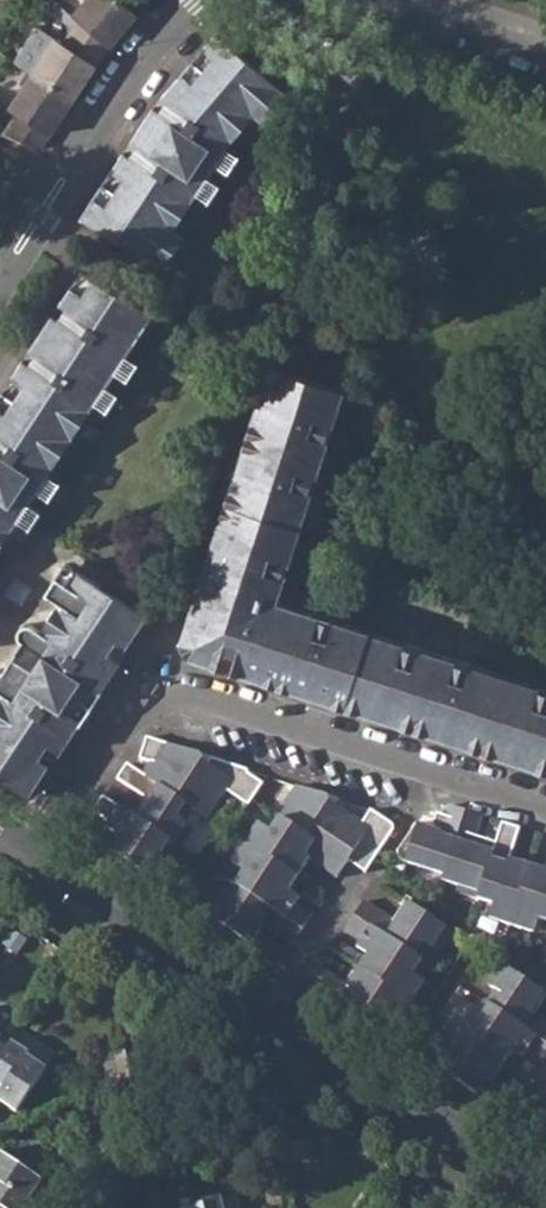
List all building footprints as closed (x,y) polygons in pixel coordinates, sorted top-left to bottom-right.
[(74,16),(78,19),(107,45),(109,46),(136,14),(120,0),(86,0),(74,16)] [(32,74),(72,99),(94,65),(107,45),(78,19),(63,44),(36,26),(14,61),(32,74)] [(215,164),(225,148),(253,115),(266,125),(290,97),(215,34),(202,49),(214,58),(188,88),(177,79),(163,95),(167,98),(158,112),(152,107),(131,140),(137,144),(128,158),(122,153),(110,171),(123,179),(105,207),(92,199),(79,219),(165,267),(184,238),(173,231),(195,193),(206,176),(215,164)] [(177,79),(188,88),(214,58),(202,49),(177,79)] [(16,114),(2,135),(38,149),(72,99),(32,74),(10,109),(16,114)] [(215,164),(228,173),(239,157),(225,148),(215,164)] [(92,199),(105,207),(123,179),(110,171),(92,199)] [(195,193),(208,203),(220,186),(206,176),(195,193)] [(69,287),(81,295),(91,280),(78,272),(69,287)] [(92,403),(103,386),(113,371),(124,355),(152,314),(91,280),(81,295),(69,287),(58,303),(65,307),(56,321),(49,316),(28,349),(35,353),(26,366),(20,362),(9,379),(21,387),(3,414),(0,412),(0,544),(16,520),(26,504),(35,491),(46,474),(92,403)] [(113,371),(127,380),(138,363),(124,355),(113,371)] [(545,773),(545,693),(538,690),(539,687),(470,665),(469,668),(453,663),(455,660),(419,648),(418,652),(402,646),(403,643),(333,621),(332,624),(317,619),(318,616),(277,602),(284,579),(281,578),(286,563),(289,564),(312,493),(309,492),(314,477),(317,478),(329,442),(326,441),(331,425),(334,426),(345,391),(269,367),(180,642),(188,658),(545,773)] [(3,414),(21,387),(9,379),(0,392),(0,412),(3,414)] [(92,403),(107,412),(117,396),(103,386),(92,403)] [(35,491),(48,500),(59,483),(46,474),(35,491)] [(16,520),(29,529),(40,513),(26,504),(16,520)] [(55,577),(68,585),(78,571),(65,562),(55,577)] [(39,631),(31,626),(21,626),(17,632),(21,641),(2,670),(0,669),(0,778),(28,797),(48,765),(38,759),(47,745),(61,754),(82,721),(70,713),(87,686),(100,694),(121,661),(108,654),(116,640),(126,647),(147,616),(141,612),(145,605),(103,577),(99,584),(78,571),(68,585),(55,577),(44,594),(57,603),(39,631)] [(3,594),(21,604),(32,588),(15,577),(3,594)] [(108,654),(121,661),(126,647),(116,640),(108,654)] [(87,686),(70,713),(82,721),(100,694),(87,686)] [(143,760),(136,770),(191,806),(205,815),(223,787),(247,803),(262,781),(244,766),(144,734),(137,758),(143,760)] [(38,759),(48,765),(61,754),(47,745),(38,759)] [(140,796),(128,814),(168,839),(180,847),(193,827),(182,820),(191,806),(136,770),(124,763),(114,778),(140,796)] [(287,804),(279,816),(348,861),(365,873),(396,825),(370,807),(362,820),(329,799),(327,793),(295,783),(283,801),(287,804)] [(101,796),(91,811),(107,822),(104,827),(116,835),(106,849),(158,883),(172,862),(160,853),(168,839),(128,814),(101,796)] [(428,828),(412,823),(393,852),(394,859),(443,875),(464,809),(446,804),(443,814),(435,812),(428,828)] [(482,815),(464,809),(443,875),(441,883),(457,888),(455,893),(477,900),(498,837),(478,830),(482,815)] [(259,822),(245,842),(298,877),(310,859),(337,877),(348,861),(279,816),(271,830),(259,822)] [(503,821),(498,837),(477,900),(492,904),(488,918),(511,925),(530,865),(510,858),(520,827),(503,821)] [(243,871),(235,884),(303,929),(313,914),(298,903),(302,897),(290,890),(298,877),(245,842),(232,864),(243,871)] [(541,855),(538,867),(530,865),(511,925),(534,933),(539,920),(545,922),(545,856),(541,855)] [(217,890),(202,912),(252,945),(264,926),(293,945),(303,929),(235,884),(226,897),(217,890)] [(364,899),(354,915),(422,959),(431,947),(440,953),(454,932),(405,899),(393,918),(364,899)] [(368,953),(359,966),(412,1001),(425,981),(413,973),(422,959),(354,915),(344,930),(360,940),(357,946),(368,953)] [(486,1002),(545,1042),(545,1019),(535,1012),(545,995),(545,994),(498,961),(485,982),(494,988),(486,1002)] [(319,967),(309,983),(377,1028),(386,1014),(398,1022),(412,1001),(359,966),(346,985),(319,967)] [(452,1028),(504,1062),(513,1048),(524,1056),(528,1052),(543,1062),(545,1058),(545,1042),(486,1002),(477,1015),(465,1007),(452,1028)] [(452,1028),(438,1049),(450,1057),(441,1070),(508,1115),(519,1099),(492,1081),(504,1062),(452,1028)] [(12,1116),(40,1071),(5,1046),(0,1053),(0,1108),(12,1116)] [(126,1091),(118,1055),(99,1059),(106,1095),(126,1091)] [(23,1205),(22,1202),(34,1183),(0,1161),(0,1207),(21,1207),(23,1205)]
